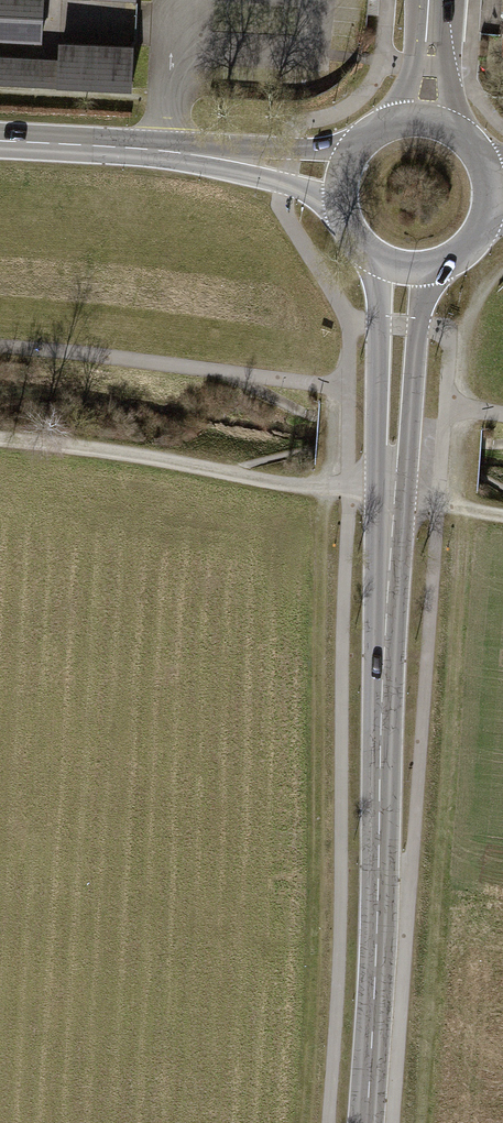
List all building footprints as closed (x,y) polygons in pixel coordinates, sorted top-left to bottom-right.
[(36,37),(38,0),(0,0),(0,35),(36,37)] [(129,46),(58,43),(56,83),(128,86),(129,46)] [(0,57),(0,78),(41,80),(42,59),(0,57)]
